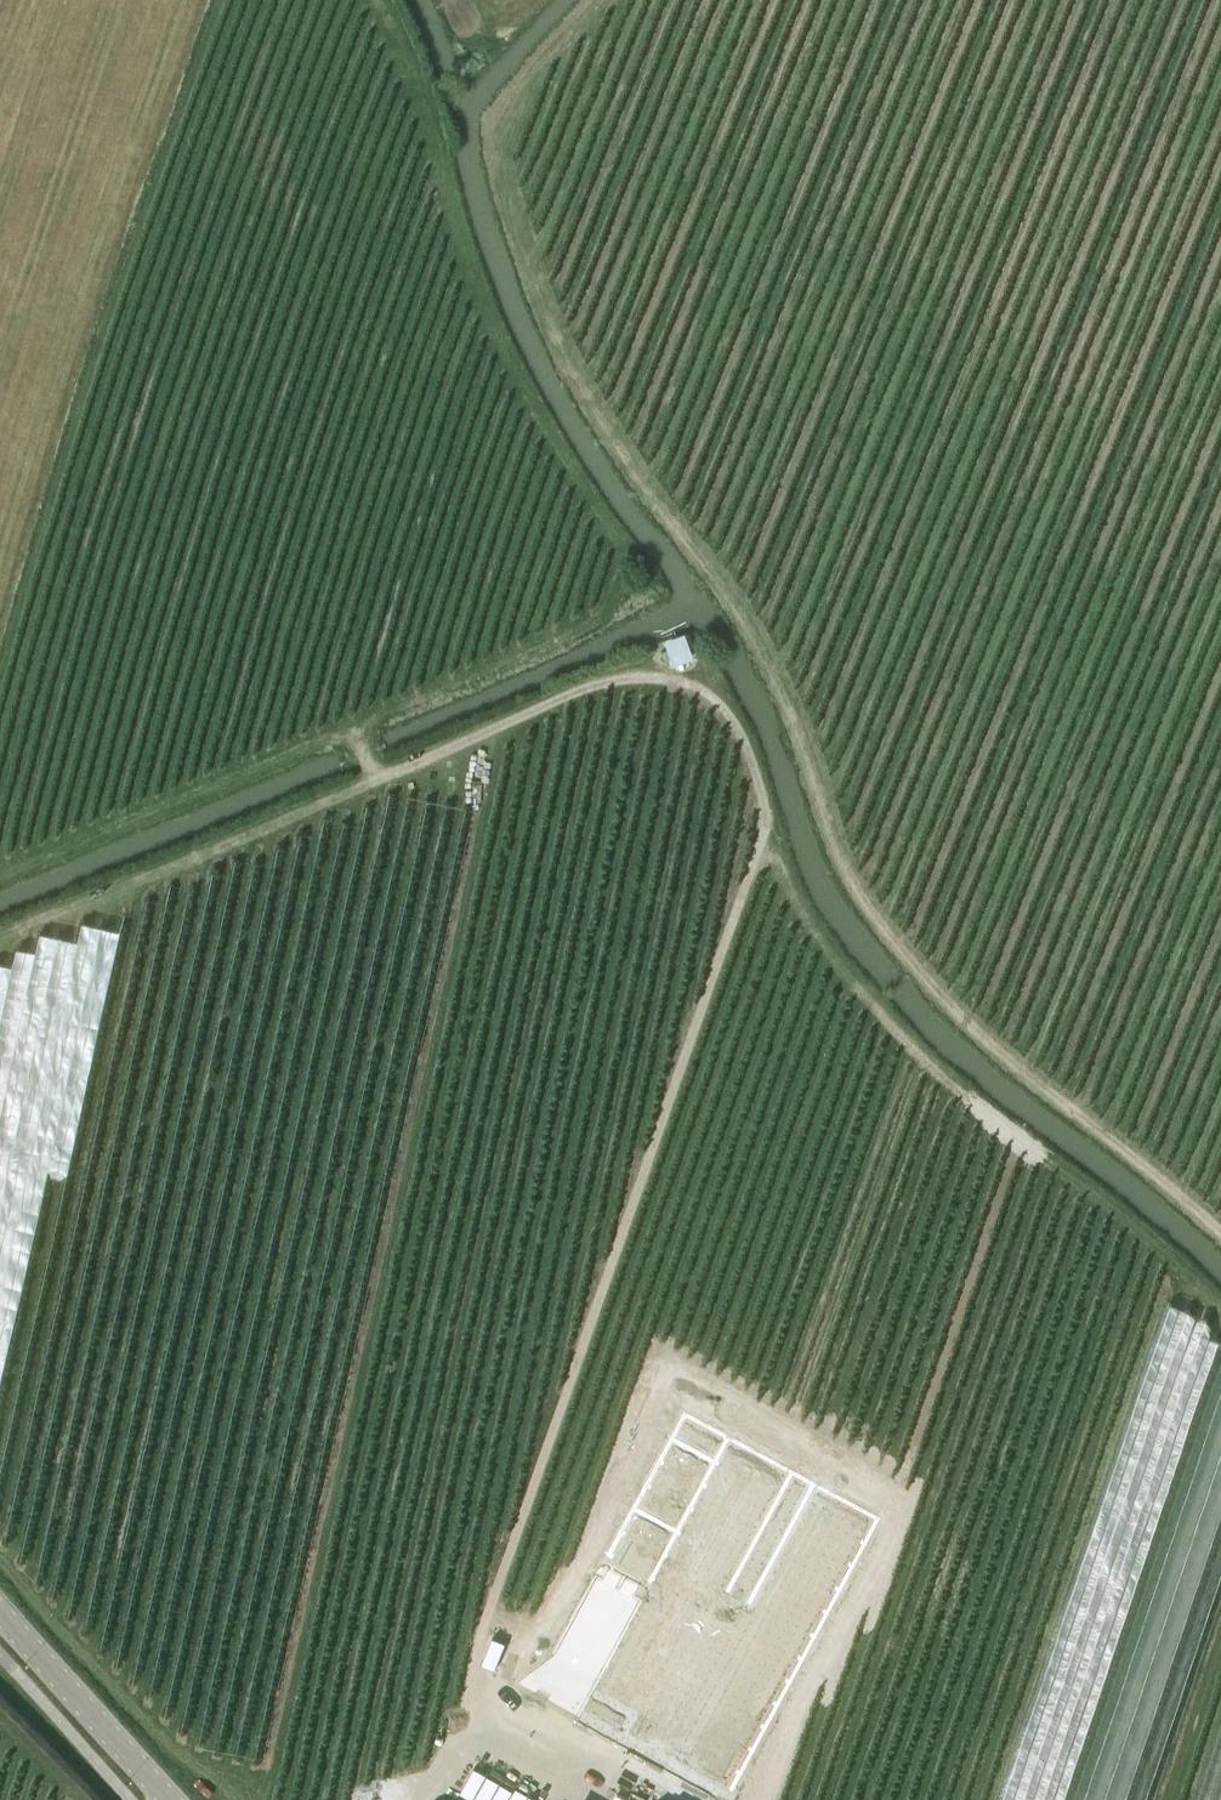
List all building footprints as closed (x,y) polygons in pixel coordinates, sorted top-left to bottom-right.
[(664,662),(668,661),(675,659),(671,648),(665,650),(660,652),(664,662)]
